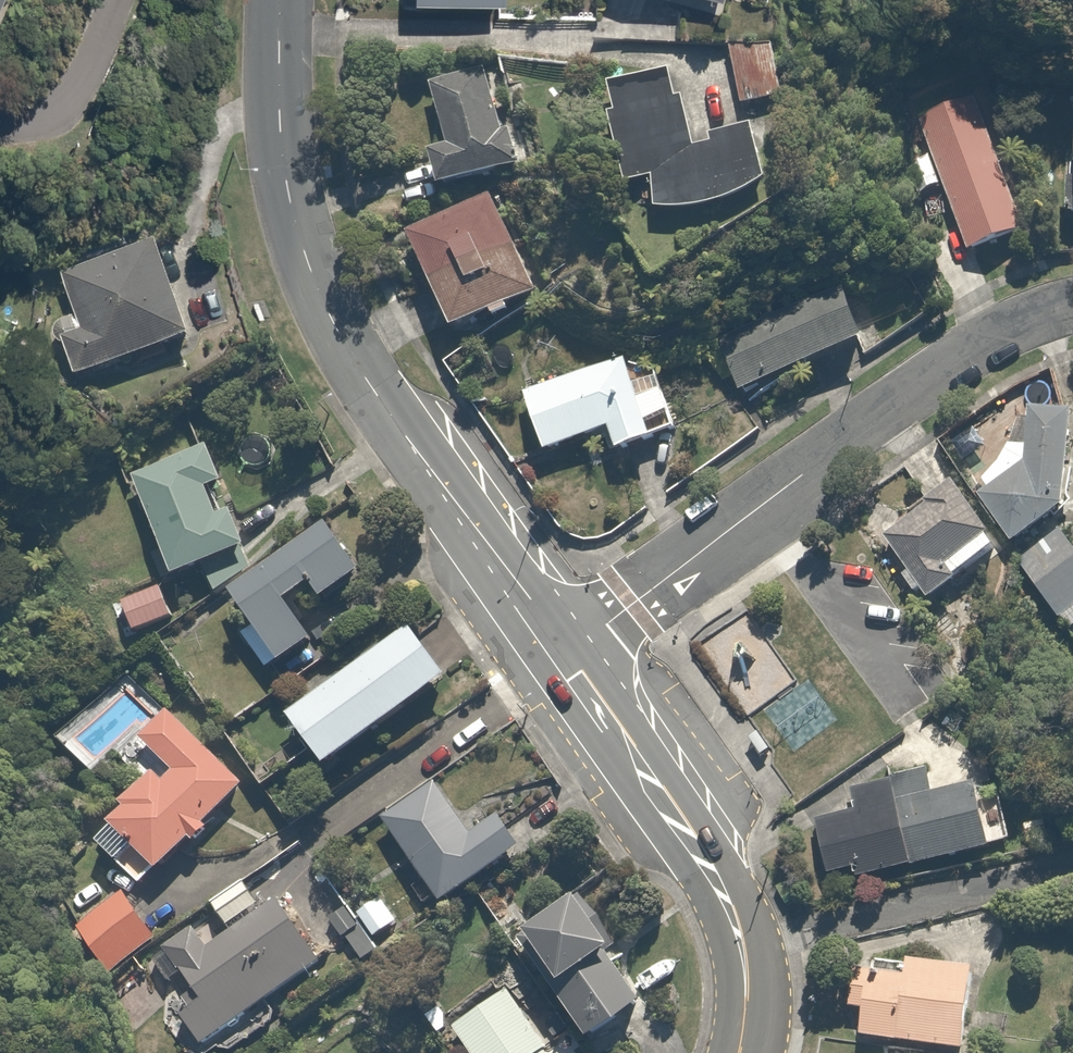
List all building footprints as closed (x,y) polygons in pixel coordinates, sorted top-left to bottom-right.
[(512,0),(425,0),(424,4),(511,9),(512,0)] [(779,42),(733,54),(747,110),(794,98),(779,42)] [(491,74),(440,89),(459,151),(439,157),(451,197),(522,175),(491,74)] [(669,74),(615,95),(624,118),(614,121),(642,193),(659,186),(675,226),(785,183),(764,131),(706,154),(687,104),(681,106),(669,74)] [(976,93),(908,126),(972,259),(1041,227),(976,93)] [(1067,120),(1062,242),(1072,243),(1072,120),(1067,120)] [(497,203),(417,240),(466,343),(545,305),(497,203)] [(45,333),(61,374),(176,330),(142,244),(58,276),(76,321),(45,333)] [(720,339),(745,399),(871,347),(847,287),(720,339)] [(633,348),(527,394),(556,462),(616,436),(630,467),(670,450),(664,437),(688,426),(673,390),(655,398),(633,348)] [(1072,416),(1037,412),(1032,471),(983,502),(1009,543),(1065,507),(1072,416)] [(217,451),(141,487),(172,552),(155,560),(167,586),(183,579),(189,592),(259,559),(242,523),(226,531),(214,504),(237,493),(217,451)] [(991,546),(959,496),(889,541),(932,609),(962,590),(950,572),(991,546)] [(377,583),(331,522),(233,598),(255,626),(239,638),(267,675),(287,659),(299,674),(327,652),(295,610),(321,589),(339,612),(377,583)] [(1054,529),(1008,556),(1045,619),(1072,603),(1072,561),(1054,529)] [(161,591),(128,608),(144,639),(177,622),(161,591)] [(343,776),(466,687),(424,629),(302,718),(343,776)] [(255,798),(170,718),(143,746),(181,782),(174,789),(161,778),(128,812),(135,819),(123,831),(116,824),(102,839),(155,889),(165,878),(173,885),(255,798)] [(1005,860),(988,796),(907,817),(897,778),(852,790),(859,820),(823,830),(839,891),(871,882),(874,894),(1005,860)] [(483,846),(446,793),(392,830),(450,915),(535,856),(514,825),(483,846)] [(248,891),(221,910),(233,928),(218,939),(206,921),(149,961),(167,987),(186,973),(210,1005),(187,1022),(207,1050),(325,966),(280,903),(264,915),(248,891)] [(128,893),(72,927),(103,978),(159,944),(128,893)] [(385,901),(360,919),(380,948),(405,930),(385,901)] [(581,1001),(569,1010),(602,1052),(607,1052),(654,1017),(619,972),(631,963),(592,911),(541,950),(581,1001)] [(1015,993),(882,968),(872,1021),(895,1026),(890,1052),(1004,1052),(1015,993)] [(458,1034),(473,1052),(566,1052),(559,1044),(554,1048),(512,993),(458,1034)]
